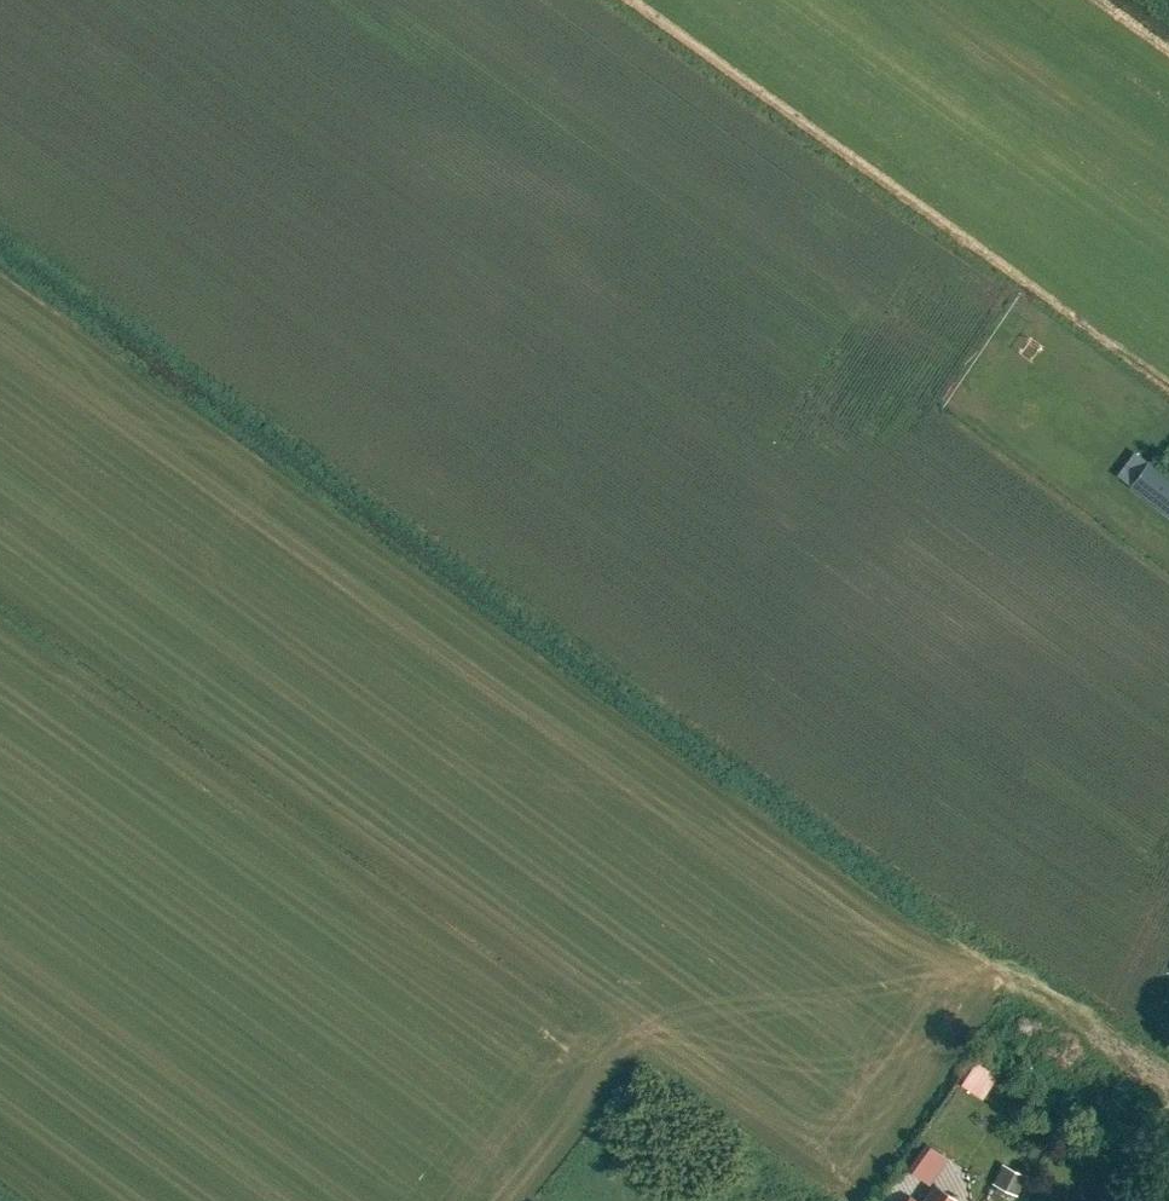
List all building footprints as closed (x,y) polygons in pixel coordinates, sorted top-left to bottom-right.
[(1168,516),(1168,479),(1147,463),(1130,487),(1168,516)] [(938,1142),(919,1168),(937,1181),(955,1155),(938,1142)] [(1016,1194),(1026,1174),(1003,1162),(992,1182),(1016,1194)] [(934,1184),(922,1200),(958,1200),(934,1184)]
